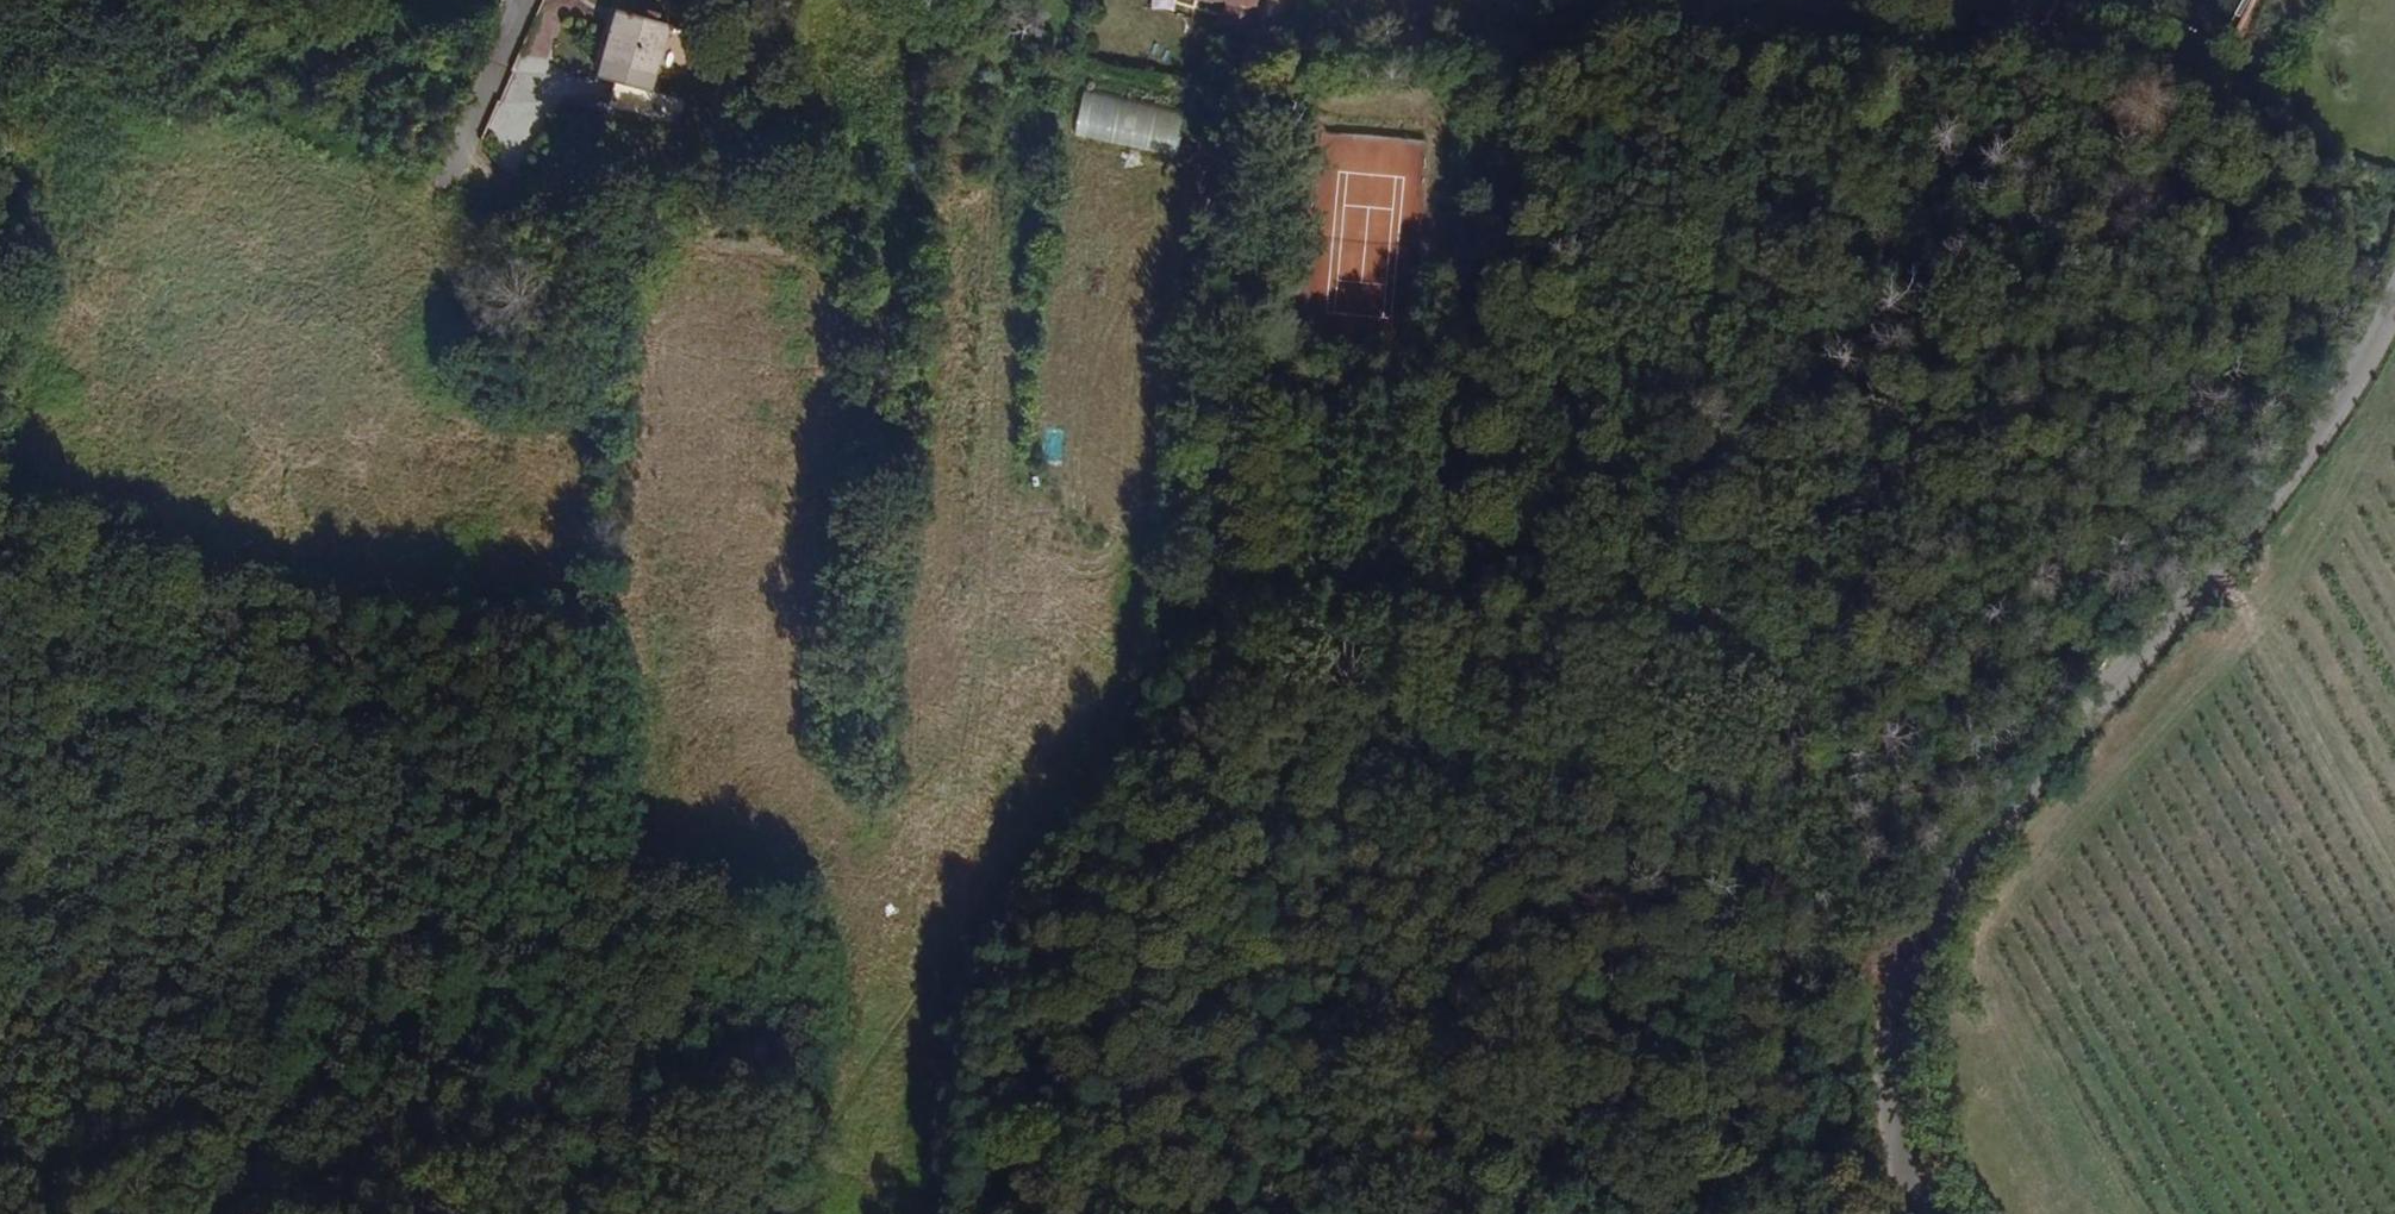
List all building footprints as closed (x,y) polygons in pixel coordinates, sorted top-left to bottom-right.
[(1216,17),(1211,38),(1246,47),(1258,0),(1153,0),(1216,17)] [(675,25),(619,9),(600,74),(621,80),(656,91),(675,25)] [(656,91),(621,80),(614,103),(681,124),(688,102),(656,91)] [(1189,107),(1084,87),(1075,136),(1180,155),(1189,107)]
